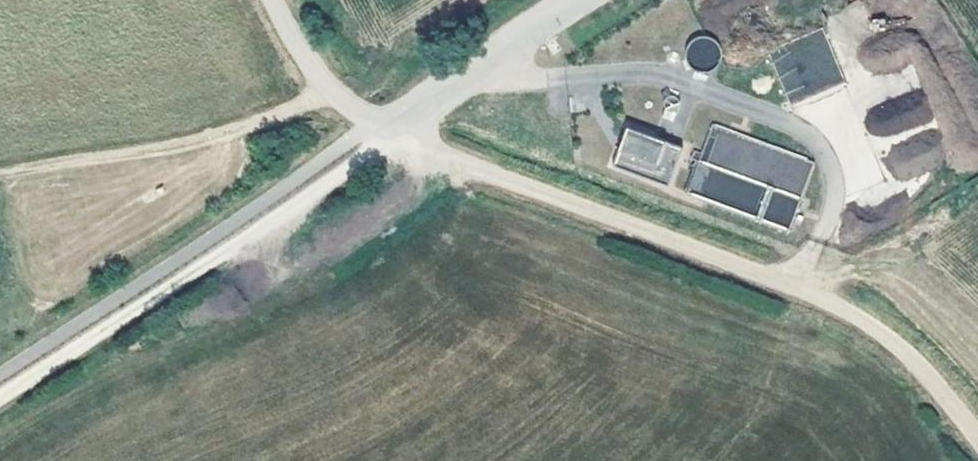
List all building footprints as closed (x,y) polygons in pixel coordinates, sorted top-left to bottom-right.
[(790,104),(844,81),(822,29),(768,52),(790,104)] [(690,66),(717,66),(716,38),(690,38),(690,66)] [(895,186),(950,160),(924,104),(914,109),(907,95),(863,115),(895,186)] [(789,227),(813,161),(713,125),(689,191),(789,227)] [(682,147),(625,127),(611,167),(668,186),(682,147)]
